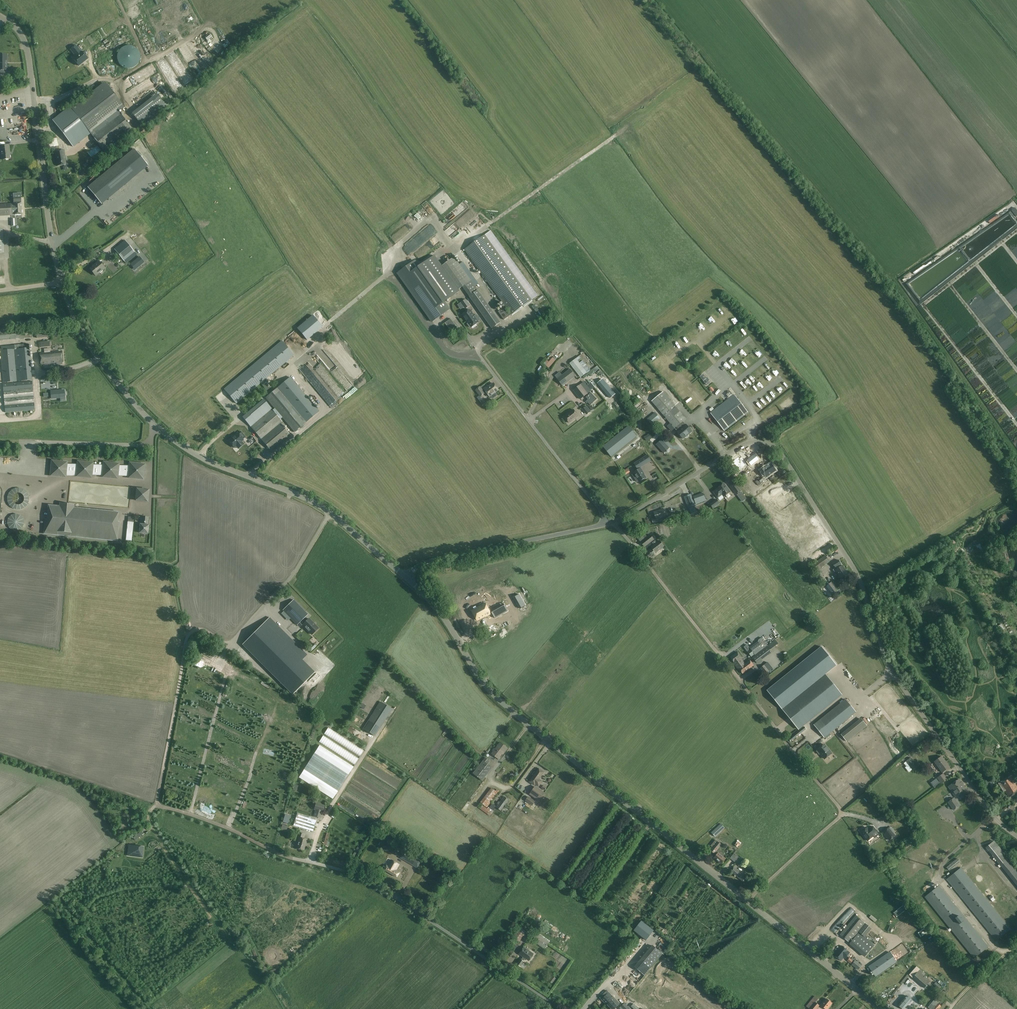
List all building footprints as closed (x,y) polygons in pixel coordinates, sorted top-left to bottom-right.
[(118,21),(114,24),(119,31),(123,28),(118,21)] [(76,45),(70,49),(76,56),(73,58),(78,66),(88,59),(82,51),(81,52),(76,45)] [(123,67),(126,68),(130,68),(133,67),(136,65),(138,62),(139,59),(140,56),(139,53),(137,50),(135,48),(132,46),(129,46),(126,46),(123,47),(120,49),(118,51),(117,54),(117,57),(117,60),(119,63),(121,66),(123,67)] [(106,83),(72,109),(77,116),(81,121),(90,133),(119,111),(124,107),(106,83)] [(90,133),(106,152),(134,130),(119,111),(90,133)] [(97,142),(86,150),(89,153),(99,146),(97,142)] [(9,152),(10,152),(9,145),(0,147),(2,160),(10,159),(9,152)] [(147,164),(134,149),(88,187),(100,203),(147,164)] [(63,150),(54,151),(57,166),(66,164),(63,150)] [(9,204),(0,204),(0,216),(22,214),(21,197),(14,198),(14,203),(9,204)] [(452,230),(471,213),(467,208),(447,224),(452,230)] [(532,300),(485,234),(464,249),(510,313),(509,314),(504,307),(498,312),(504,320),(511,315),(532,300)] [(135,252),(125,240),(114,249),(124,261),(135,252)] [(142,261),(137,254),(138,255),(131,261),(133,263),(131,264),(133,268),(142,261)] [(419,266),(415,260),(398,272),(398,273),(397,273),(431,322),(432,322),(433,321),(449,309),(444,302),(460,291),(458,289),(442,266),(435,255),(419,266)] [(454,257),(442,266),(458,289),(462,287),(492,330),(501,324),(486,303),(487,303),(471,281),(454,257)] [(94,265),(89,269),(95,276),(104,268),(98,261),(94,264),(94,265)] [(470,305),(468,303),(466,299),(461,303),(465,308),(470,305)] [(471,327),(471,328),(479,322),(478,321),(480,320),(476,315),(474,316),(470,310),(462,315),(467,321),(468,323),(467,324),(470,327),(471,327)] [(455,324),(451,319),(445,323),(451,331),(453,329),(458,336),(461,334),(456,327),(457,327),(455,324)] [(224,390),(236,404),(294,355),(282,341),(224,390)] [(29,348),(29,343),(1,346),(2,350),(0,350),(0,351),(3,382),(32,380),(29,348)] [(547,363),(559,351),(556,349),(545,361),(547,363)] [(41,365),(56,363),(56,365),(62,364),(62,363),(62,352),(40,354),(41,365)] [(570,363),(580,377),(587,372),(576,358),(570,363)] [(576,376),(570,369),(558,379),(563,386),(576,376)] [(674,373),(664,380),(688,412),(698,405),(674,373)] [(710,383),(703,374),(700,376),(707,385),(710,383)] [(319,413),(291,379),(266,400),(294,433),(319,413)] [(616,394),(603,379),(597,383),(610,399),(616,394)] [(3,383),(3,390),(5,413),(35,410),(32,381),(3,383)] [(583,382),(580,385),(573,390),(580,399),(587,394),(591,391),(590,391),(586,386),(583,382)] [(497,394),(495,392),(498,390),(493,383),(488,387),(488,386),(484,389),(490,396),(491,395),(492,398),(493,398),(497,395),(497,394)] [(475,390),(480,397),(485,393),(480,386),(475,390)] [(60,398),(65,397),(64,390),(51,391),(51,399),(60,398)] [(651,401),(669,423),(667,425),(667,426),(672,432),(672,431),(672,432),(676,429),(675,427),(683,421),(686,418),(682,413),(681,414),(663,391),(651,401)] [(586,401),(590,405),(597,399),(591,393),(585,397),(588,399),(586,401)] [(724,431),(748,412),(734,395),(710,413),(724,431)] [(290,436),(282,426),(284,424),(264,401),(242,419),(270,453),(290,436)] [(591,411),(586,405),(582,409),(586,415),(591,411)] [(578,416),(574,410),(564,417),(569,423),(578,416)] [(652,425),(661,419),(655,412),(647,419),(652,425)] [(675,427),(676,429),(678,431),(677,432),(683,439),(685,437),(686,437),(687,437),(688,436),(688,435),(688,434),(692,431),(686,424),(686,425),(683,421),(675,427)] [(636,437),(628,426),(603,446),(611,457),(636,437)] [(238,433),(228,441),(234,448),(236,446),(238,448),(244,444),(241,441),(243,440),(241,438),(244,435),(241,431),(238,434),(238,433)] [(661,455),(669,448),(665,442),(656,449),(661,455)] [(751,465),(759,459),(755,454),(747,460),(751,465)] [(648,456),(641,460),(644,464),(651,460),(648,456)] [(738,457),(732,462),(739,470),(745,465),(747,463),(741,456),(739,458),(738,457)] [(66,478),(66,474),(76,475),(76,477),(92,478),(92,475),(102,475),(101,478),(118,479),(118,476),(128,476),(127,478),(144,480),(145,463),(129,462),(129,466),(119,465),(120,463),(103,461),(103,465),(93,465),(94,462),(77,460),(77,464),(67,464),(68,461),(51,460),(50,476),(66,478)] [(641,460),(635,464),(638,469),(644,464),(641,460)] [(765,477),(776,470),(772,464),(761,471),(765,477)] [(643,472),(641,468),(634,472),(635,473),(632,475),(637,482),(639,480),(640,481),(646,477),(643,472)] [(718,488),(713,491),(718,497),(722,494),(724,496),(730,492),(724,483),(718,488)] [(735,483),(731,486),(736,493),(740,490),(735,483)] [(777,484),(766,492),(770,499),(782,491),(777,484)] [(149,490),(137,489),(136,501),(147,502),(149,490)] [(780,499),(784,505),(786,505),(787,506),(792,503),(790,501),(796,497),(795,497),(796,496),(794,494),(793,494),(791,491),(783,496),(782,494),(779,496),(780,498),(780,499)] [(694,497),(696,504),(706,500),(703,493),(694,497)] [(691,494),(684,496),(688,508),(695,505),(691,494)] [(713,508),(720,503),(716,499),(709,504),(713,508)] [(63,506),(63,508),(50,507),(48,529),(115,536),(117,513),(70,509),(70,506),(63,506)] [(666,516),(664,509),(654,512),(656,517),(652,519),(653,523),(663,520),(662,517),(666,516)] [(148,533),(149,525),(147,525),(148,517),(142,517),(141,525),(140,524),(140,533),(148,533)] [(815,535),(819,533),(814,526),(809,529),(808,529),(806,527),(796,533),(800,539),(804,536),(808,541),(812,538),(813,540),(817,537),(815,535)] [(644,547),(654,540),(650,534),(640,542),(644,547)] [(651,547),(656,553),(664,546),(660,540),(657,542),(656,540),(652,543),(654,545),(651,547)] [(655,553),(652,548),(644,554),(648,558),(655,553)] [(1007,560),(1005,553),(999,554),(997,555),(999,562),(1006,560),(1007,560)] [(830,559),(833,563),(839,558),(836,554),(830,559)] [(810,566),(815,572),(819,569),(830,561),(825,555),(810,566)] [(847,574),(839,560),(832,564),(836,568),(834,570),(834,571),(836,570),(841,578),(847,574)] [(815,572),(817,576),(819,579),(824,576),(819,569),(815,572)] [(838,590),(832,582),(826,586),(832,594),(838,590)] [(301,587),(292,597),(298,602),(305,595),(306,596),(308,593),(305,590),(301,587)] [(520,609),(526,606),(519,594),(514,597),(520,609)] [(303,619),(308,615),(294,600),(282,610),(297,625),(300,622),(303,619)] [(474,610),(472,611),(477,620),(484,616),(485,617),(490,613),(491,612),(494,618),(504,612),(501,606),(494,610),(493,609),(489,611),(485,604),(475,609),(475,608),(473,609),(474,610)] [(495,621),(498,626),(509,619),(506,614),(495,621)] [(302,660),(307,655),(270,617),(243,644),(293,694),(314,672),(302,660)] [(305,622),(303,619),(300,622),(303,624),(302,625),(312,635),(318,629),(309,619),(305,622)] [(752,657),(767,646),(762,640),(747,651),(752,657)] [(766,690),(782,710),(798,730),(842,695),(826,674),(836,666),(821,646),(766,690)] [(771,652),(767,647),(752,658),(756,663),(771,652)] [(750,660),(744,664),(739,659),(742,657),(738,652),(730,657),(734,662),(734,663),(735,665),(737,665),(739,668),(743,673),(754,665),(750,660)] [(770,671),(764,664),(760,668),(765,674),(770,671)] [(856,712),(845,699),(813,725),(824,738),(856,712)] [(372,734),(390,707),(381,701),(364,728),(372,734)] [(867,726),(861,719),(841,735),(847,742),(867,726)] [(835,733),(825,740),(828,744),(838,737),(835,733)] [(354,765),(359,758),(323,735),(319,742),(354,765)] [(345,744),(348,738),(340,735),(338,741),(345,744)] [(492,754),(499,760),(500,758),(499,757),(502,754),(503,755),(508,748),(500,742),(495,749),(494,748),(492,751),(494,752),(492,754)] [(819,755),(820,755),(824,760),(832,754),(824,744),(816,750),(817,751),(816,752),(819,755)] [(319,745),(298,777),(333,799),(353,766),(319,745)] [(934,762),(942,773),(950,767),(942,756),(934,762)] [(917,765),(910,758),(906,762),(912,769),(917,765)] [(482,781),(492,768),(488,764),(487,764),(483,761),(473,773),(482,781)] [(538,787),(542,782),(539,779),(544,772),(539,768),(530,782),(535,785),(535,784),(538,787)] [(948,779),(943,773),(937,778),(941,784),(948,779)] [(1011,776),(999,783),(1004,792),(1005,791),(1009,797),(1016,793),(1016,787),(1011,776)] [(933,786),(939,782),(936,778),(930,783),(933,786)] [(955,796),(959,794),(966,789),(960,779),(953,784),(952,784),(948,787),(955,796)] [(535,787),(530,794),(539,801),(544,793),(535,787)] [(492,788),(480,802),(487,807),(500,791),(497,789),(496,791),(492,788)] [(335,801),(354,810),(357,804),(338,795),(335,801)] [(497,803),(499,804),(496,807),(500,810),(509,800),(504,796),(500,802),(499,801),(497,803)] [(528,796),(526,799),(525,801),(532,806),(536,801),(528,796)] [(960,806),(954,798),(948,802),(954,810),(960,806)] [(316,803),(314,809),(316,810),(314,816),(319,818),(321,811),(322,812),(324,805),(316,803)] [(480,808),(490,816),(494,811),(493,811),(494,811),(488,807),(487,809),(482,805),(480,808)] [(313,831),(317,819),(297,813),(293,825),(313,831)] [(715,836),(724,828),(721,824),(712,832),(715,836)] [(862,830),(862,831),(861,832),(868,841),(874,836),(875,838),(879,834),(873,826),(869,830),(867,828),(865,829),(865,828),(864,828),(862,829),(862,830)] [(144,830),(141,827),(130,837),(132,840),(144,830)] [(882,833),(889,841),(896,835),(889,827),(882,833)] [(297,841),(298,841),(296,848),(303,851),(307,839),(303,838),(304,834),(299,832),(297,841)] [(711,851),(716,855),(714,858),(722,864),(726,859),(716,851),(722,844),(715,840),(711,846),(713,848),(711,851)] [(994,841),(986,847),(1016,886),(1016,869),(994,841)] [(143,847),(129,845),(128,854),(142,855),(143,847)] [(421,861),(422,859),(413,854),(412,855),(404,851),(400,858),(417,868),(422,861),(421,861)] [(730,858),(737,864),(742,859),(734,853),(730,858)] [(949,871),(960,862),(957,858),(946,867),(949,871)] [(384,870),(397,877),(400,872),(396,870),(399,864),(392,860),(388,866),(387,865),(384,870)] [(731,871),(743,881),(747,877),(734,867),(731,871)] [(946,879),(996,941),(1011,929),(961,867),(946,879)] [(924,897),(974,958),(989,947),(939,885),(924,897)] [(777,914),(781,909),(776,905),(771,910),(777,914)] [(856,915),(840,935),(850,943),(866,923),(856,915)] [(642,921),(634,931),(646,940),(654,930),(642,921)] [(517,938),(524,930),(521,928),(514,936),(517,938)] [(529,938),(545,949),(549,942),(534,931),(529,938)] [(866,938),(859,932),(849,944),(865,957),(875,945),(868,940),(869,939),(867,937),(866,938)] [(511,954),(518,946),(514,943),(508,952),(511,954)] [(652,944),(634,966),(644,975),(663,953),(652,944)] [(848,951),(841,946),(834,955),(841,961),(844,957),(845,958),(850,953),(848,951)] [(519,954),(523,956),(525,958),(529,960),(533,954),(524,947),(519,954)] [(897,962),(890,952),(868,967),(875,977),(897,962)] [(523,956),(521,959),(520,959),(516,964),(521,967),(524,961),(523,961),(525,958),(523,956)] [(855,960),(852,964),(858,970),(861,966),(855,960)] [(913,977),(924,987),(930,981),(919,970),(913,977)] [(620,1004),(607,991),(601,997),(603,999),(602,1000),(611,1008),(615,1008),(620,1004)] [(911,1000),(906,995),(898,1005),(902,1008),(903,1008),(911,1000)] [(806,1006),(810,1008),(817,1008),(820,1005),(815,1002),(818,999),(814,996),(806,1006)] [(820,1005),(826,1008),(827,1008),(832,1003),(826,999),(824,1001),(823,1001),(820,1005)] [(933,1008),(938,1008),(941,1006),(934,1000),(931,1003),(935,1007),(933,1008)]
